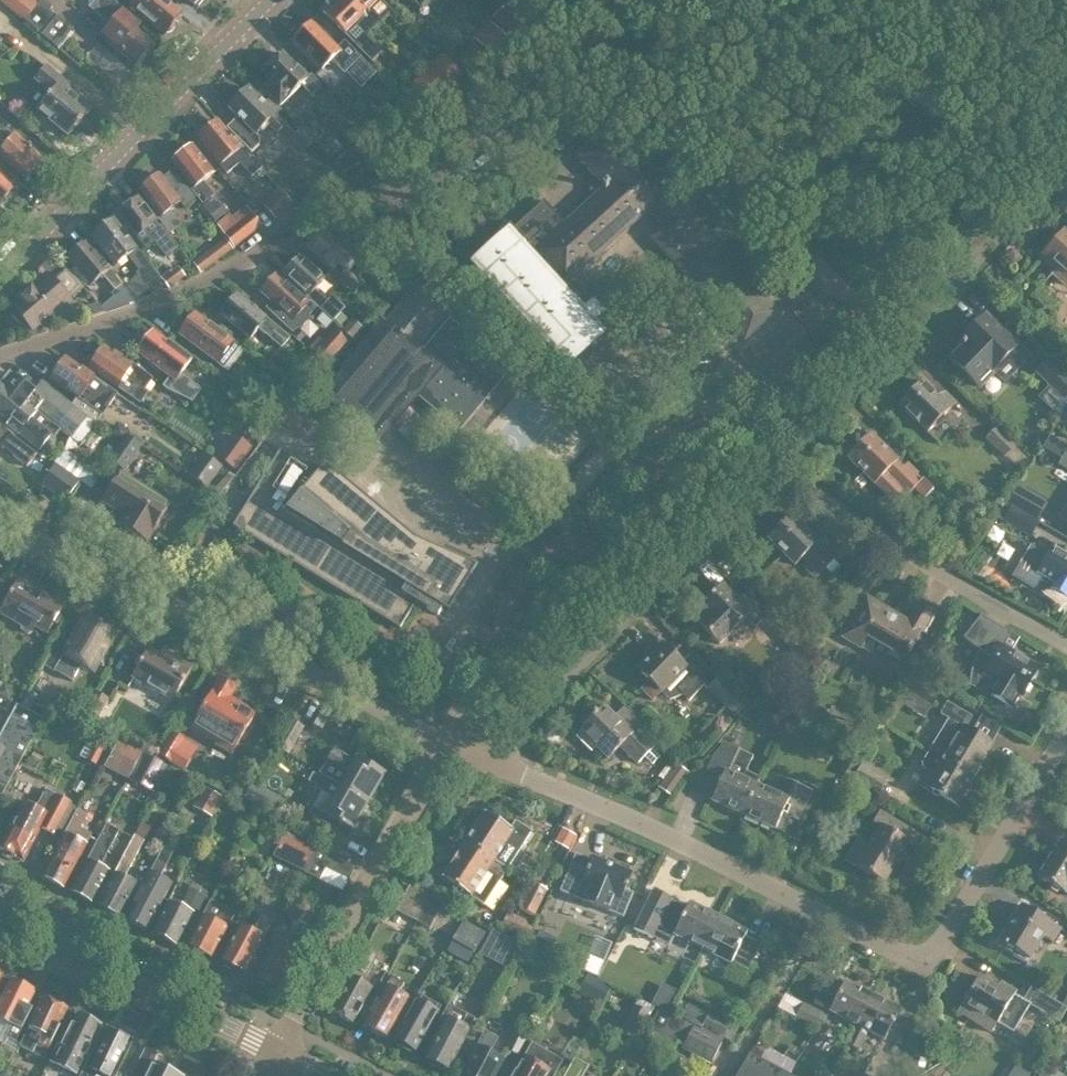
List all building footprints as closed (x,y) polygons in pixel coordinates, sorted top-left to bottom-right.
[(13,10),(21,0),(3,0),(2,1),(13,10)] [(13,10),(23,19),(39,0),(21,0),(13,10)] [(23,19),(41,33),(57,46),(72,27),(55,13),(54,13),(47,8),(50,5),(46,2),(44,0),(39,0),(23,19)] [(135,64),(153,43),(136,29),(139,25),(110,0),(95,0),(89,7),(111,26),(103,36),(135,64)] [(129,5),(163,33),(180,12),(165,0),(133,0),(129,5)] [(381,0),(328,0),(320,9),(344,33),(345,33),(371,59),(381,50),(365,34),(390,9),(381,0)] [(494,20),(512,39),(525,27),(507,8),(494,20)] [(346,69),(360,84),(374,70),(359,55),(342,38),(334,46),(311,23),(292,41),(319,68),(331,57),(344,70),(346,69)] [(497,27),(481,44),(493,55),(509,39),(497,27)] [(420,31),(411,39),(422,49),(430,41),(420,31)] [(471,43),(455,59),(469,73),(486,57),(471,43)] [(264,69),(272,77),(263,85),(281,104),(301,84),(311,94),(320,84),(285,49),(264,69)] [(431,99),(433,101),(462,73),(441,52),(413,81),(415,83),(407,92),(422,107),(431,99)] [(68,87),(70,85),(44,64),(34,76),(51,91),(37,108),(68,134),(91,106),(68,87)] [(230,102),(240,114),(229,124),(251,148),(259,140),(260,133),(256,129),(268,118),(277,128),(286,120),(276,110),(281,106),(270,94),(265,99),(251,83),(230,102)] [(407,124),(417,114),(398,95),(389,105),(407,124)] [(384,115),(373,125),(383,136),(394,125),(384,115)] [(246,149),(234,136),(232,137),(218,118),(197,134),(226,171),(239,161),(250,174),(260,166),(246,149)] [(519,233),(514,238),(507,231),(471,265),(568,371),(605,336),(583,312),(588,307),(566,282),(647,207),(665,227),(653,238),(745,336),(782,302),(756,274),(751,278),(699,222),(706,215),(693,200),(685,208),(667,189),(672,185),(651,162),(643,170),(638,164),(641,161),(608,126),(578,154),(598,175),(592,180),(592,191),(597,196),(566,225),(543,200),(514,228),(519,233)] [(302,148),(312,139),(300,127),(290,136),(302,148)] [(359,137),(369,151),(381,142),(371,128),(359,137)] [(24,177),(41,157),(15,134),(4,146),(0,143),(0,156),(24,177)] [(340,141),(332,134),(321,144),(329,152),(340,141)] [(194,186),(192,187),(203,201),(213,193),(202,179),(214,170),(193,144),(173,159),(194,186)] [(347,146),(334,156),(344,169),(357,160),(347,146)] [(168,210),(180,201),(182,204),(194,195),(174,169),(163,177),(160,173),(140,188),(161,216),(158,218),(169,231),(179,224),(168,210)] [(15,185),(0,172),(0,201),(15,185)] [(274,215),(290,200),(280,188),(263,204),(274,215)] [(214,195),(203,203),(211,214),(214,218),(225,209),(214,195)] [(115,211),(142,246),(153,238),(166,253),(177,244),(161,223),(159,224),(138,198),(131,204),(129,201),(115,211)] [(207,217),(211,214),(203,203),(201,200),(196,204),(207,217)] [(217,223),(234,246),(258,226),(249,215),(237,224),(229,214),(217,223)] [(163,283),(150,266),(114,218),(93,234),(115,264),(128,254),(139,270),(136,272),(151,292),(163,283)] [(363,281),(349,268),(356,260),(372,274),(380,265),(330,222),(308,247),(340,275),(339,278),(354,291),(363,281)] [(1054,271),(1054,274),(1064,282),(1066,282),(1066,281),(1066,232),(1063,228),(1039,254),(1056,269),(1054,271)] [(67,256),(89,282),(101,272),(112,285),(120,279),(100,256),(97,258),(84,242),(67,256)] [(191,262),(198,271),(212,261),(206,252),(191,262)] [(284,273),(333,318),(340,311),(314,288),(323,278),(299,257),(284,273)] [(52,309),(55,312),(69,299),(68,297),(83,284),(65,264),(50,277),(47,273),(18,299),(23,304),(10,315),(20,325),(27,319),(33,325),(52,309)] [(160,277),(168,287),(177,280),(169,270),(160,277)] [(260,290),(270,299),(264,306),(292,331),(295,327),(300,327),(308,318),(308,313),(314,307),(301,294),(277,272),(260,290)] [(335,405),(379,441),(440,367),(417,348),(445,315),(413,288),(387,320),(382,317),(342,365),(358,378),(335,405)] [(255,343),(265,332),(281,346),(289,337),(238,292),(230,301),(226,302),(222,307),(222,310),(220,313),(255,343)] [(384,297),(375,307),(385,315),(393,305),(384,297)] [(240,346),(194,313),(193,315),(188,316),(184,321),(185,326),(179,334),(224,367),(238,347),(239,348),(240,346)] [(342,326),(350,334),(360,322),(352,314),(342,326)] [(1014,343),(984,314),(971,327),(968,324),(960,333),(963,335),(960,337),(962,339),(959,342),(961,343),(948,356),(976,384),(992,368),(996,372),(1009,359),(1015,366),(1027,354),(1015,342),(1014,343)] [(511,367),(449,316),(421,350),(441,367),(419,395),(461,429),(487,397),(489,398),(495,391),(493,389),(511,367)] [(326,362),(346,339),(333,328),(323,339),(318,335),(308,346),(326,362)] [(191,362),(177,350),(152,331),(136,351),(168,376),(162,384),(172,392),(187,397),(191,400),(199,388),(182,375),(184,372),(191,362)] [(88,365),(130,395),(139,401),(146,390),(144,388),(152,376),(132,361),(131,364),(103,344),(88,365)] [(66,355),(50,376),(75,395),(70,402),(73,405),(72,405),(85,415),(93,421),(100,413),(92,406),(95,403),(101,408),(114,391),(66,355)] [(1066,394),(1066,375),(1047,355),(1033,370),(1048,384),(1063,398),(1066,394)] [(12,373),(3,384),(0,382),(0,411),(9,418),(4,423),(16,432),(17,431),(38,447),(55,424),(69,435),(85,415),(72,405),(73,405),(70,402),(40,380),(33,389),(12,373)] [(898,403),(927,431),(955,401),(945,391),(937,396),(920,380),(898,403)] [(289,401),(270,387),(257,404),(277,418),(289,401)] [(127,428),(114,420),(107,430),(119,439),(127,428)] [(2,437),(9,431),(0,421),(0,435),(2,437)] [(986,437),(1005,456),(1016,444),(997,426),(986,437)] [(250,444),(232,432),(215,455),(233,468),(250,444)] [(870,432),(847,456),(874,482),(895,503),(913,484),(924,495),(932,486),(921,476),(919,478),(915,475),(917,472),(906,462),(901,466),(896,461),(898,459),(870,432)] [(140,443),(135,440),(126,434),(110,458),(123,467),(140,443)] [(1048,434),(1042,445),(1061,456),(1057,462),(1066,468),(1066,445),(1048,434)] [(232,523),(399,626),(415,599),(437,613),(446,598),(451,602),(475,564),(437,547),(433,552),(324,462),(316,471),(279,447),(232,523)] [(221,465),(202,451),(187,472),(206,485),(221,465)] [(61,463),(59,466),(45,485),(64,499),(79,477),(61,463)] [(117,521),(146,539),(169,501),(118,470),(101,498),(123,512),(117,521)] [(1012,504),(1036,518),(1045,501),(1021,487),(1012,504)] [(1058,516),(1066,521),(1066,500),(1058,516)] [(1000,518),(1029,535),(1038,520),(1009,503),(1000,518)] [(228,520),(232,514),(222,508),(218,514),(228,520)] [(767,535),(795,563),(802,555),(808,561),(803,566),(814,577),(834,558),(816,541),(817,540),(790,513),(767,535)] [(1051,591),(1056,584),(1066,590),(1066,554),(1054,546),(1055,544),(1041,536),(1035,547),(1031,545),(1017,569),(1032,577),(1031,579),(1051,591)] [(47,633),(63,604),(17,579),(0,608),(0,614),(21,625),(24,620),(47,633)] [(729,633),(746,616),(769,639),(775,632),(790,647),(802,635),(779,612),(769,624),(753,609),(756,606),(744,594),(740,599),(722,582),(700,605),(707,612),(697,622),(719,644),(729,633)] [(888,648),(887,650),(902,659),(921,628),(922,628),(933,610),(918,601),(908,619),(865,595),(842,634),(860,645),(866,635),(888,648)] [(988,691),(1009,704),(1017,692),(1021,694),(1037,666),(1009,650),(1017,636),(979,613),(962,635),(980,650),(972,684),(989,690),(988,691)] [(92,669),(114,631),(85,614),(72,638),(71,640),(60,634),(44,662),(54,668),(71,678),(80,663),(92,669)] [(649,679),(641,687),(652,698),(661,689),(670,698),(676,696),(682,693),(688,699),(705,683),(693,671),(692,671),(663,643),(638,668),(649,679)] [(165,650),(161,656),(147,648),(131,677),(172,700),(191,665),(165,650)] [(795,672),(787,667),(782,675),(790,680),(795,672)] [(940,687),(915,673),(906,688),(931,702),(940,687)] [(234,685),(219,676),(190,727),(215,741),(214,743),(231,753),(254,712),(227,696),(234,685)] [(716,676),(706,687),(732,712),(742,701),(716,676)] [(8,697),(11,692),(8,682),(1,679),(0,681),(0,693),(8,697)] [(107,695),(96,689),(82,715),(93,721),(107,695)] [(11,712),(15,703),(7,699),(8,697),(0,693),(0,706),(11,712)] [(972,777),(987,751),(991,743),(965,727),(972,715),(946,700),(939,712),(947,718),(928,751),(942,759),(972,777)] [(41,717),(15,703),(11,712),(0,733),(0,796),(41,717)] [(583,725),(575,732),(593,750),(596,746),(607,757),(620,744),(637,761),(643,755),(650,762),(658,754),(651,747),(656,742),(632,716),(622,705),(614,714),(604,704),(592,716),(586,713),(580,719),(583,725)] [(274,742),(287,752),(303,724),(290,716),(274,742)] [(183,739),(172,732),(157,757),(182,772),(190,758),(177,750),(183,739)] [(140,751),(140,750),(117,738),(107,759),(130,770),(140,751)] [(712,764),(720,767),(724,769),(711,798),(743,812),(756,784),(759,775),(746,768),(752,754),(723,740),(712,764)] [(339,783),(367,802),(384,773),(355,756),(353,758),(334,746),(325,759),(345,773),(339,783)] [(838,766),(851,772),(859,755),(846,749),(838,766)] [(130,770),(126,778),(152,791),(166,764),(164,763),(148,755),(140,751),(130,770)] [(972,777),(942,759),(928,751),(921,762),(923,767),(928,771),(922,783),(957,803),(972,777)] [(885,778),(868,767),(871,762),(862,757),(851,777),(859,782),(876,792),(885,778)] [(658,789),(669,796),(686,773),(675,765),(658,789)] [(335,827),(338,823),(351,830),(367,802),(338,785),(338,784),(316,772),(311,783),(319,788),(307,812),(335,827)] [(812,789),(800,783),(787,778),(779,794),(756,784),(743,812),(783,830),(790,814),(799,819),(812,789)] [(243,796),(273,813),(282,796),(252,779),(243,796)] [(210,816),(223,793),(207,784),(194,807),(210,816)] [(22,861),(40,827),(51,833),(68,801),(45,789),(35,806),(24,800),(16,815),(11,816),(8,822),(10,826),(0,846),(0,849),(22,861)] [(75,809),(74,813),(42,875),(63,886),(90,833),(79,827),(86,815),(75,809)] [(872,821),(880,825),(870,841),(858,834),(845,857),(856,864),(856,865),(883,881),(907,841),(926,853),(933,842),(879,809),(872,821)] [(462,843),(504,870),(531,829),(515,818),(509,826),(484,810),(462,843)] [(108,868),(98,863),(117,827),(106,821),(70,889),(91,901),(108,868)] [(140,823),(135,835),(144,839),(149,828),(140,823)] [(286,827),(277,842),(308,858),(315,845),(316,842),(286,827)] [(555,838),(569,845),(574,835),(561,827),(555,838)] [(1060,838),(1038,875),(1066,891),(1066,889),(1066,842),(1060,838)] [(461,844),(441,876),(483,903),(504,870),(461,844)] [(99,904),(120,915),(136,882),(125,876),(138,849),(129,845),(99,904)] [(315,845),(308,858),(302,870),(316,877),(322,865),(345,877),(352,864),(315,845)] [(124,917),(146,929),(177,869),(165,863),(172,851),(162,846),(124,917)] [(591,857),(576,851),(560,888),(582,898),(608,910),(608,909),(623,916),(634,891),(626,888),(633,872),(593,855),(591,857)] [(244,876),(252,880),(258,867),(251,863),(244,876)] [(536,915),(543,902),(550,888),(532,880),(519,906),(536,915)] [(168,899),(151,932),(176,945),(195,908),(201,911),(208,897),(206,896),(208,892),(204,889),(190,882),(178,905),(168,899)] [(413,886),(408,884),(396,908),(417,919),(430,895),(413,886)] [(430,895),(417,919),(428,926),(442,902),(430,895)] [(188,944),(212,955),(234,911),(210,899),(188,944)] [(703,947),(719,915),(690,900),(674,932),(703,947)] [(1030,957),(1043,934),(1051,939),(1060,925),(1052,920),(1022,903),(1000,940),(1030,957)] [(269,918),(271,914),(263,910),(261,914),(269,918)] [(532,923),(506,910),(499,924),(525,937),(532,923)] [(221,958),(245,970),(270,919),(259,914),(251,930),(238,924),(221,958)] [(485,928),(462,915),(451,935),(453,936),(448,945),(467,956),(473,947),(475,948),(485,928)] [(748,930),(719,915),(703,947),(732,961),(733,960),(749,969),(763,942),(746,934),(748,930)] [(255,975),(279,987),(296,953),(300,955),(312,930),(298,923),(286,946),(273,939),(255,975)] [(492,924),(485,938),(512,952),(519,939),(492,924)] [(540,927),(533,940),(550,948),(556,935),(540,927)] [(526,944),(517,962),(545,975),(553,957),(526,944)] [(348,974),(349,975),(329,1010),(352,1023),(371,988),(361,982),(377,954),(363,946),(348,974)] [(597,1003),(608,984),(585,971),(574,990),(597,1003)] [(991,1031),(998,1021),(1017,989),(1002,980),(999,984),(980,973),(963,1001),(957,1010),(991,1031)] [(397,991),(403,981),(391,975),(379,995),(376,993),(368,1008),(372,1010),(364,1024),(386,1037),(408,997),(397,991)] [(857,1023),(873,993),(845,978),(829,1009),(857,1023)] [(14,1040),(30,1008),(25,1006),(33,990),(10,979),(0,999),(0,1016),(13,1022),(6,1036),(14,1040)] [(661,982),(650,1002),(667,1010),(677,990),(661,982)] [(1059,1001),(1030,983),(1022,997),(1058,1019),(1066,1005),(1059,1001)] [(392,1037),(415,1050),(440,1005),(417,992),(392,1037)] [(41,993),(17,1043),(41,1055),(66,1006),(41,993)] [(857,1046),(867,1029),(884,1038),(900,1007),(873,993),(857,1023),(847,1041),(857,1046)] [(795,1015),(819,1028),(826,1014),(803,1001),(795,1015)] [(617,1028),(632,1037),(646,1011),(631,1003),(617,1028)] [(692,1023),(720,1037),(721,1038),(729,1023),(689,1003),(682,1018),(692,1023)] [(673,1040),(684,1022),(658,1008),(641,1035),(666,1050),(672,1040),(673,1040)] [(49,1053),(47,1057),(76,1072),(78,1067),(84,1056),(84,1057),(100,1025),(99,1024),(98,1018),(91,1015),(85,1017),(76,1013),(61,1045),(55,1042),(49,1053)] [(424,1056),(447,1068),(474,1017),(466,1013),(460,1025),(444,1017),(424,1056)] [(709,1060),(720,1037),(692,1023),(681,1045),(709,1060)] [(78,1075),(118,1075),(119,1074),(115,1072),(131,1040),(128,1038),(127,1033),(120,1029),(115,1032),(105,1027),(92,1053),(89,1051),(80,1071),(78,1075)] [(514,1029),(506,1045),(516,1050),(524,1034),(514,1029)] [(496,1037),(484,1031),(461,1075),(493,1075),(502,1058),(489,1051),(496,1037)] [(1055,1043),(1066,1050),(1066,1033),(1062,1031),(1055,1043)] [(562,1058),(531,1041),(511,1075),(552,1075),(562,1058)] [(5,1063),(12,1051),(0,1045),(0,1061),(5,1063)] [(171,1072),(170,1073),(166,1071),(168,1067),(152,1059),(157,1051),(144,1045),(129,1075),(179,1075),(171,1072)] [(786,1047),(782,1054),(794,1061),(798,1054),(791,1050),(786,1047)] [(750,1051),(736,1075),(794,1075),(750,1051)] [(587,1062),(575,1055),(563,1075),(579,1075),(587,1062)] [(1036,1075),(1058,1075),(1061,1071),(1044,1061),(1036,1075)]
